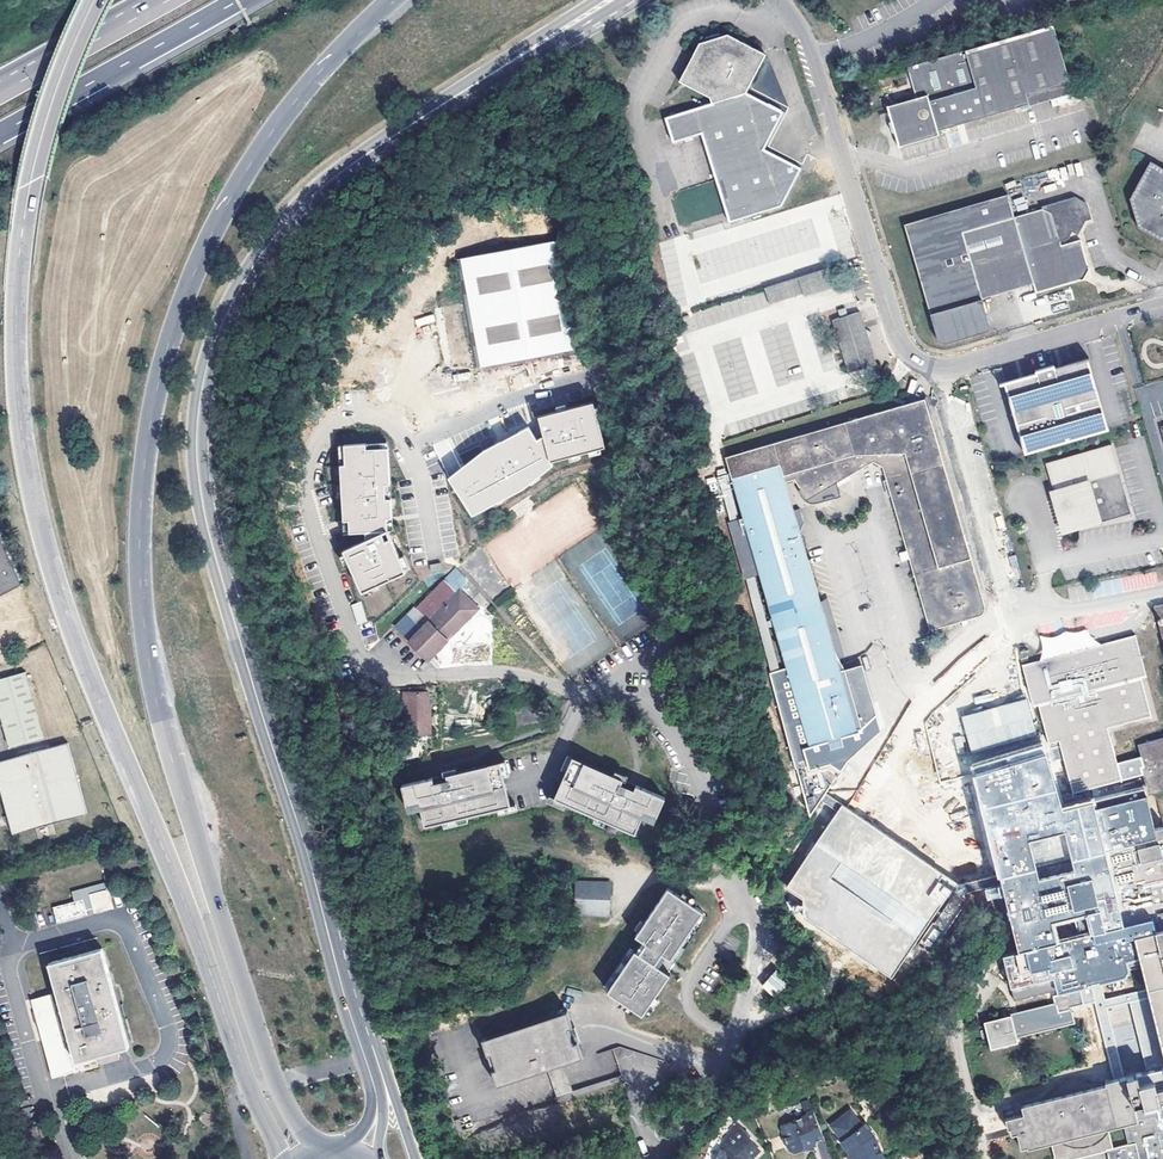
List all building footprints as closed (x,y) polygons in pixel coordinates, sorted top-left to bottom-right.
[(892,132),(894,131),(898,146),(939,135),(938,131),(1029,104),(1026,94),(1069,81),(1053,25),(908,67),(917,98),(887,106),(891,121),(889,122),(891,127),(892,132)] [(727,34),(699,43),(679,81),(709,97),(711,103),(665,118),(673,142),(695,135),(701,133),(715,179),(717,183),(729,222),(781,206),(800,169),(763,149),(783,112),(746,92),(766,55),(760,52),(727,34)] [(1026,94),(1029,104),(1030,107),(1073,94),(1069,81),(1026,94)] [(701,133),(695,135),(709,180),(715,179),(701,133)] [(1150,161),(1129,199),(1138,228),(1162,242),(1162,168),(1150,161)] [(729,222),(717,183),(711,184),(723,223),(729,222)] [(1014,217),(1007,194),(903,225),(936,340),(943,344),(989,330),(980,299),(981,299),(962,232),(1014,217)] [(1036,293),(1083,279),(1086,274),(1089,270),(1080,239),(1062,245),(1058,246),(1057,242),(1060,241),(1067,239),(1073,231),(1078,234),(1087,221),(1091,218),(1086,203),(1074,196),(1041,206),(1041,208),(1014,217),(962,232),(981,299),(1033,284),(1036,293)] [(563,239),(455,259),(475,367),(583,348),(563,239)] [(825,269),(764,288),(769,304),(802,293),(803,296),(830,287),(825,269)] [(1086,274),(1083,279),(1091,277),(1089,270),(1086,274)] [(876,364),(868,339),(872,333),(865,329),(859,311),(846,315),(844,316),(840,317),(832,320),(834,329),(832,330),(835,341),(838,339),(848,373),(876,364)] [(417,326),(434,322),(433,315),(415,319),(417,326)] [(1080,377),(1096,434),(1110,430),(1090,359),(1061,367),(1022,378),(1006,383),(1008,390),(1026,454),(1044,448),(1028,392),(1080,377)] [(789,379),(804,376),(802,366),(786,369),(785,362),(772,364),(776,384),(789,382),(789,379)] [(731,400),(755,391),(745,367),(733,372),(736,381),(725,385),(731,400)] [(1028,392),(1044,448),(1096,434),(1080,377),(1028,392)] [(916,402),(725,457),(729,471),(731,477),(731,478),(779,465),(784,482),(797,479),(801,491),(803,494),(805,496),(807,497),(809,497),(812,496),(815,496),(873,463),(882,467),(893,506),(905,546),(906,551),(898,553),(901,561),(908,558),(909,560),(929,631),(961,621),(962,627),(968,624),(966,620),(976,616),(979,615),(981,614),(983,612),(984,611),(985,609),(984,607),(982,599),(964,535),(925,399),(916,402)] [(536,440),(528,428),(523,429),(446,474),(448,480),(470,517),(477,515),(492,506),(495,505),(552,471),(550,462),(585,454),(589,451),(604,448),(594,403),(563,410),(560,412),(537,417),(541,437),(536,440)] [(389,442),(340,445),(345,533),(394,530),(389,442)] [(1111,444),(1045,463),(1053,491),(1055,499),(1052,500),(1061,531),(1080,525),(1079,522),(1096,518),(1098,523),(1131,514),(1111,444)] [(823,615),(819,602),(817,594),(799,532),(784,482),(779,465),(731,478),(772,617),(773,618),(774,623),(788,670),(790,676),(810,745),(822,741),(857,731),(859,731),(858,727),(861,726),(876,715),(868,688),(864,673),(846,678),(845,671),(840,673),(836,660),(823,615)] [(723,470),(715,472),(811,817),(823,800),(828,792),(836,781),(840,775),(829,767),(808,773),(801,747),(781,678),(790,676),(788,670),(780,672),(767,626),(774,623),(773,618),(765,620),(725,479),(731,477),(729,471),(724,473),(723,470)] [(803,494),(801,491),(804,502),(815,496),(812,496),(809,497),(807,497),(805,496),(803,494)] [(364,592),(407,574),(389,532),(346,550),(364,592)] [(20,585),(0,542),(0,596),(20,585)] [(1126,577),(1129,589),(1157,583),(1155,571),(1126,577)] [(423,658),(433,667),(464,664),(496,664),(496,613),(487,613),(487,607),(476,607),(459,588),(400,639),(422,659),(423,658)] [(828,597),(819,602),(823,615),(836,660),(846,657),(828,597)] [(357,625),(367,622),(361,602),(351,605),(357,625)] [(1148,611),(1162,665),(1162,607),(1148,611)] [(1123,782),(1118,762),(1109,731),(1157,719),(1136,636),(1070,653),(1022,665),(1033,709),(1040,708),(1049,745),(1060,743),(1073,794),(1123,782)] [(862,666),(845,671),(846,678),(864,673),(862,666)] [(17,744),(44,736),(25,672),(0,679),(0,713),(10,746),(13,745),(17,744)] [(523,686),(509,689),(511,700),(525,697),(523,686)] [(421,702),(421,692),(395,691),(395,721),(402,722),(402,731),(423,731),(423,703),(421,702)] [(993,742),(999,765),(1023,757),(1017,736),(1010,712),(986,719),(993,742)] [(810,745),(801,747),(808,773),(829,767),(822,741),(810,745)] [(1136,749),(1138,757),(1143,776),(1148,797),(1162,794),(1162,742),(1136,749)] [(0,761),(0,787),(8,816),(4,817),(5,821),(6,825),(10,824),(12,833),(87,813),(68,743),(20,756),(16,757),(0,761)] [(1062,815),(1045,751),(1023,757),(999,765),(974,772),(1000,876),(1002,885),(1019,948),(1030,946),(1029,940),(1048,935),(1051,948),(1118,933),(1118,930),(1124,929),(1120,914),(1106,855),(1155,842),(1153,833),(1144,800),(1095,812),(1094,807),(1062,815)] [(623,779),(572,756),(554,798),(635,833),(645,811),(656,817),(665,797),(636,785),(634,789),(621,784),(623,779)] [(1123,782),(1143,776),(1138,757),(1118,762),(1123,782)] [(433,777),(401,784),(406,805),(419,802),(424,826),(510,805),(500,761),(446,774),(447,779),(434,782),(433,777)] [(636,785),(623,779),(621,784),(634,789),(636,785)] [(836,809),(842,801),(828,792),(823,800),(836,809)] [(848,805),(842,801),(836,809),(785,883),(803,895),(803,914),(892,975),(915,941),(949,897),(957,885),(959,882),(860,814),(848,805)] [(1153,833),(1155,842),(1106,855),(1120,914),(1124,929),(1118,930),(1118,933),(1051,948),(1048,935),(1029,940),(1030,946),(1019,948),(1007,951),(1017,998),(1140,970),(1146,991),(1120,997),(1122,1005),(1147,999),(1162,1063),(1162,831),(1153,833)] [(721,866),(716,855),(709,859),(715,869),(721,866)] [(1000,876),(957,885),(949,897),(1002,885),(1000,876)] [(106,882),(71,892),(74,901),(83,899),(87,910),(94,908),(90,894),(108,890),(106,882)] [(578,883),(576,912),(608,914),(609,884),(578,883)] [(703,911),(668,887),(635,935),(646,942),(662,953),(671,959),(703,911)] [(90,894),(94,908),(95,912),(113,908),(108,890),(90,894)] [(83,899),(74,901),(53,907),(58,923),(88,914),(87,910),(83,899)] [(654,962),(662,953),(646,942),(639,952),(654,962)] [(102,948),(49,963),(60,1003),(55,1005),(52,993),(33,999),(37,1013),(43,1012),(50,1038),(42,1040),(53,1077),(79,1070),(77,1060),(96,1055),(99,1063),(121,1057),(119,1049),(129,1046),(102,948)] [(654,962),(639,952),(636,950),(608,991),(643,1014),(670,973),(654,962)] [(776,999),(789,981),(775,970),(761,988),(776,999)] [(1013,1011),(1014,1012),(1018,1034),(1076,1023),(1074,1011),(1062,1014),(1059,1002),(1013,1011)] [(567,1010),(482,1038),(487,1053),(491,1052),(496,1067),(492,1068),(497,1085),(547,1068),(563,1063),(583,1056),(577,1040),(574,1041),(569,1026),(572,1025),(567,1010)] [(42,1040),(50,1038),(43,1012),(37,1013),(35,1014),(42,1040)] [(1014,1012),(986,1018),(993,1045),(1020,1039),(1018,1034),(1014,1012)] [(574,1041),(577,1040),(572,1025),(569,1026),(574,1041)] [(491,1052),(487,1053),(492,1068),(496,1067),(491,1052)] [(563,1063),(547,1068),(557,1097),(572,1092),(563,1063)] [(1153,1091),(1151,1082),(1136,1086),(1134,1076),(1102,1083),(1103,1089),(1100,1089),(1096,1084),(1089,1081),(1081,1078),(1076,1078),(1065,1080),(1063,1081),(1056,1084),(1051,1089),(1047,1094),(1043,1101),(1019,1107),(1021,1112),(1003,1117),(1006,1127),(1014,1125),(1019,1147),(1049,1139),(1053,1138),(1054,1140),(1056,1142),(1058,1143),(1060,1145),(1063,1146),(1066,1147),(1071,1147),(1072,1153),(1078,1151),(1083,1149),(1083,1147),(1088,1146),(1095,1143),(1100,1140),(1105,1135),(1108,1131),(1109,1124),(1120,1122),(1126,1143),(1112,1147),(1105,1148),(1106,1149),(1108,1158),(1162,1158),(1162,1088),(1153,1091)] [(826,1140),(814,1109),(804,1113),(802,1118),(794,1121),(793,1124),(789,1123),(781,1126),(780,1130),(782,1136),(780,1140),(782,1146),(787,1148),(789,1154),(793,1155),(826,1140)] [(849,1158),(881,1158),(870,1138),(863,1129),(858,1127),(847,1114),(829,1127),(840,1143),(839,1144),(846,1152),(849,1158)] [(758,1153),(748,1143),(749,1141),(735,1127),(728,1135),(729,1137),(724,1144),(725,1146),(720,1151),(718,1150),(713,1158),(752,1158),(758,1153)] [(1053,1138),(1049,1139),(1054,1158),(1065,1158),(1106,1149),(1105,1148),(1112,1147),(1108,1131),(1105,1135),(1100,1140),(1095,1143),(1088,1146),(1083,1147),(1083,1149),(1078,1151),(1072,1153),(1071,1147),(1066,1147),(1063,1146),(1060,1145),(1058,1143),(1056,1142),(1054,1140),(1053,1138)]
